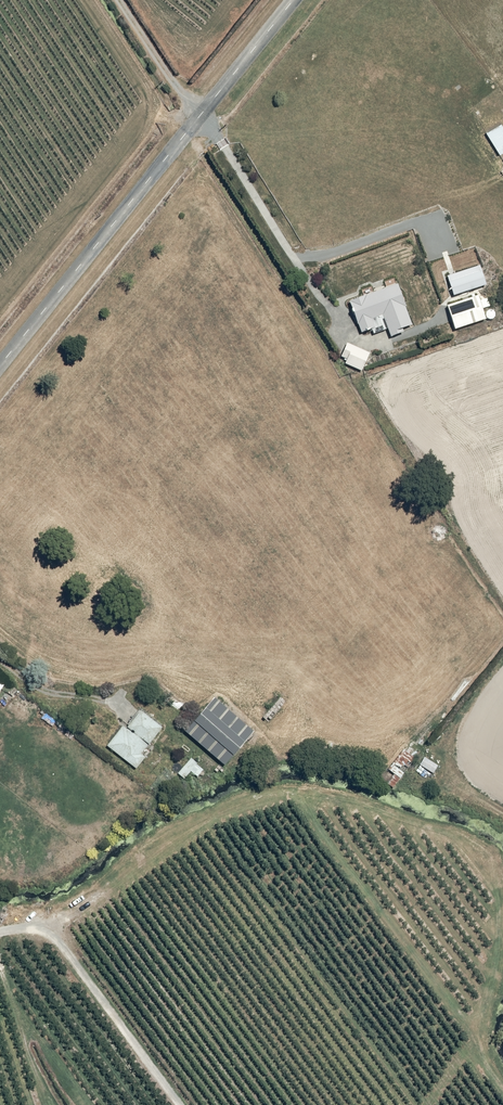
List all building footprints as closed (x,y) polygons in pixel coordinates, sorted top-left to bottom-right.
[(487,133),(501,153),(502,152),(502,123),(502,122),(487,133)] [(482,263),(449,275),(456,295),(489,283),(482,263)] [(401,284),(352,301),(363,332),(375,328),(377,333),(390,329),(393,336),(406,332),(404,327),(414,324),(401,284)] [(482,294),(450,304),(457,329),(490,319),(482,294)] [(373,352),(350,341),(342,356),(349,359),(347,364),(364,372),(373,352)] [(217,696),(188,730),(227,764),(256,730),(217,696)] [(125,725),(110,745),(139,767),(147,756),(143,753),(165,724),(145,708),(129,728),(125,725)] [(404,750),(404,751),(390,768),(396,773),(388,783),(395,788),(410,769),(413,771),(417,767),(414,764),(417,760),(404,750)] [(194,756),(179,772),(186,778),(193,771),(202,779),(210,771),(194,756)] [(426,756),(421,764),(436,774),(441,766),(436,763),(438,759),(435,757),(432,760),(426,756)]
